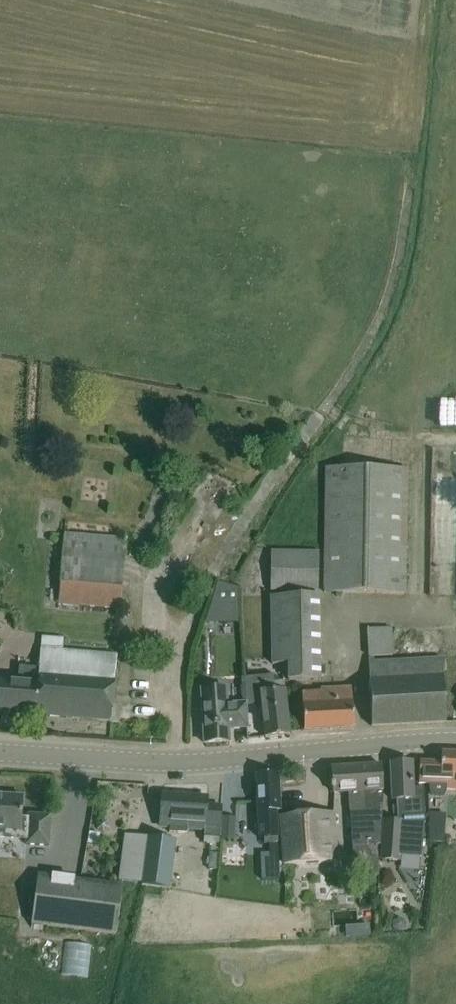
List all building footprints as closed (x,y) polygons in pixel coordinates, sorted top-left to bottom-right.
[(406,468),(325,467),(323,592),(403,594),(406,468)] [(125,541),(83,537),(63,535),(57,604),(119,609),(125,541)] [(431,537),(430,604),(453,605),(455,538),(431,537)] [(269,551),(269,592),(317,592),(317,551),(269,551)] [(235,582),(217,579),(217,590),(216,590),(216,610),(236,609),(236,589),(235,589),(235,582)] [(270,596),(271,644),(271,664),(287,664),(287,680),(319,680),(318,595),(270,596)] [(232,637),(233,620),(213,619),(212,636),(232,637)] [(396,628),(367,629),(368,657),(391,656),(391,637),(396,637),(396,628)] [(61,639),(41,637),(38,668),(18,667),(17,683),(0,682),(0,709),(35,711),(35,715),(110,721),(111,701),(115,655),(62,651),(63,639),(61,639)] [(391,662),(368,664),(370,706),(371,726),(445,722),(444,702),(442,658),(424,659),(420,661),(391,662)] [(243,677),(245,703),(245,705),(255,704),(255,710),(261,710),(262,718),(264,738),(288,735),(286,715),(283,680),(274,681),(274,674),(243,677)] [(353,728),(351,688),(320,689),(320,692),(301,693),(303,730),(353,728)] [(247,728),(245,705),(245,703),(226,704),(225,689),(200,690),(203,743),(228,742),(228,729),(245,728),(246,739),(247,739),(247,728)] [(418,783),(428,784),(428,790),(430,794),(434,797),(439,797),(443,796),(445,792),(445,789),(455,790),(455,753),(440,752),(440,763),(419,762),(418,783)] [(423,814),(422,787),(412,788),(411,762),(390,764),(392,800),(395,800),(396,821),(401,821),(403,822),(400,853),(420,856),(423,820),(423,814)] [(380,765),(331,768),(331,770),(332,788),(332,794),(350,793),(351,812),(348,812),(350,846),(379,845),(382,804),(382,790),(382,785),(380,765)] [(277,811),(279,811),(277,774),(255,775),(258,839),(263,839),(263,844),(277,843),(277,837),(275,816),(277,816),(277,811)] [(50,815),(29,814),(29,819),(22,818),(23,794),(0,793),(0,837),(21,838),(21,837),(27,837),(27,844),(49,845),(50,815)] [(187,833),(187,828),(204,829),(203,835),(218,836),(219,826),(220,806),(206,806),(206,797),(161,794),(160,814),(159,826),(169,826),(169,832),(187,833)] [(336,861),(334,833),(332,813),(279,817),(281,837),(283,865),(336,861)] [(233,840),(234,815),(222,815),(220,839),(233,840)] [(101,819),(96,823),(96,829),(103,832),(108,828),(107,821),(101,819)] [(396,821),(384,820),(380,860),(397,861),(401,821),(396,821)] [(88,832),(86,843),(95,845),(98,833),(88,832)] [(116,880),(169,888),(174,846),(174,842),(123,834),(121,849),(119,861),(116,880)] [(270,854),(259,855),(261,881),(279,880),(277,854),(270,854)] [(122,885),(80,880),(37,874),(30,924),(115,935),(122,885)] [(352,946),(377,946),(376,903),(351,904),(352,946)] [(87,991),(88,956),(60,955),(59,990),(87,991)]
